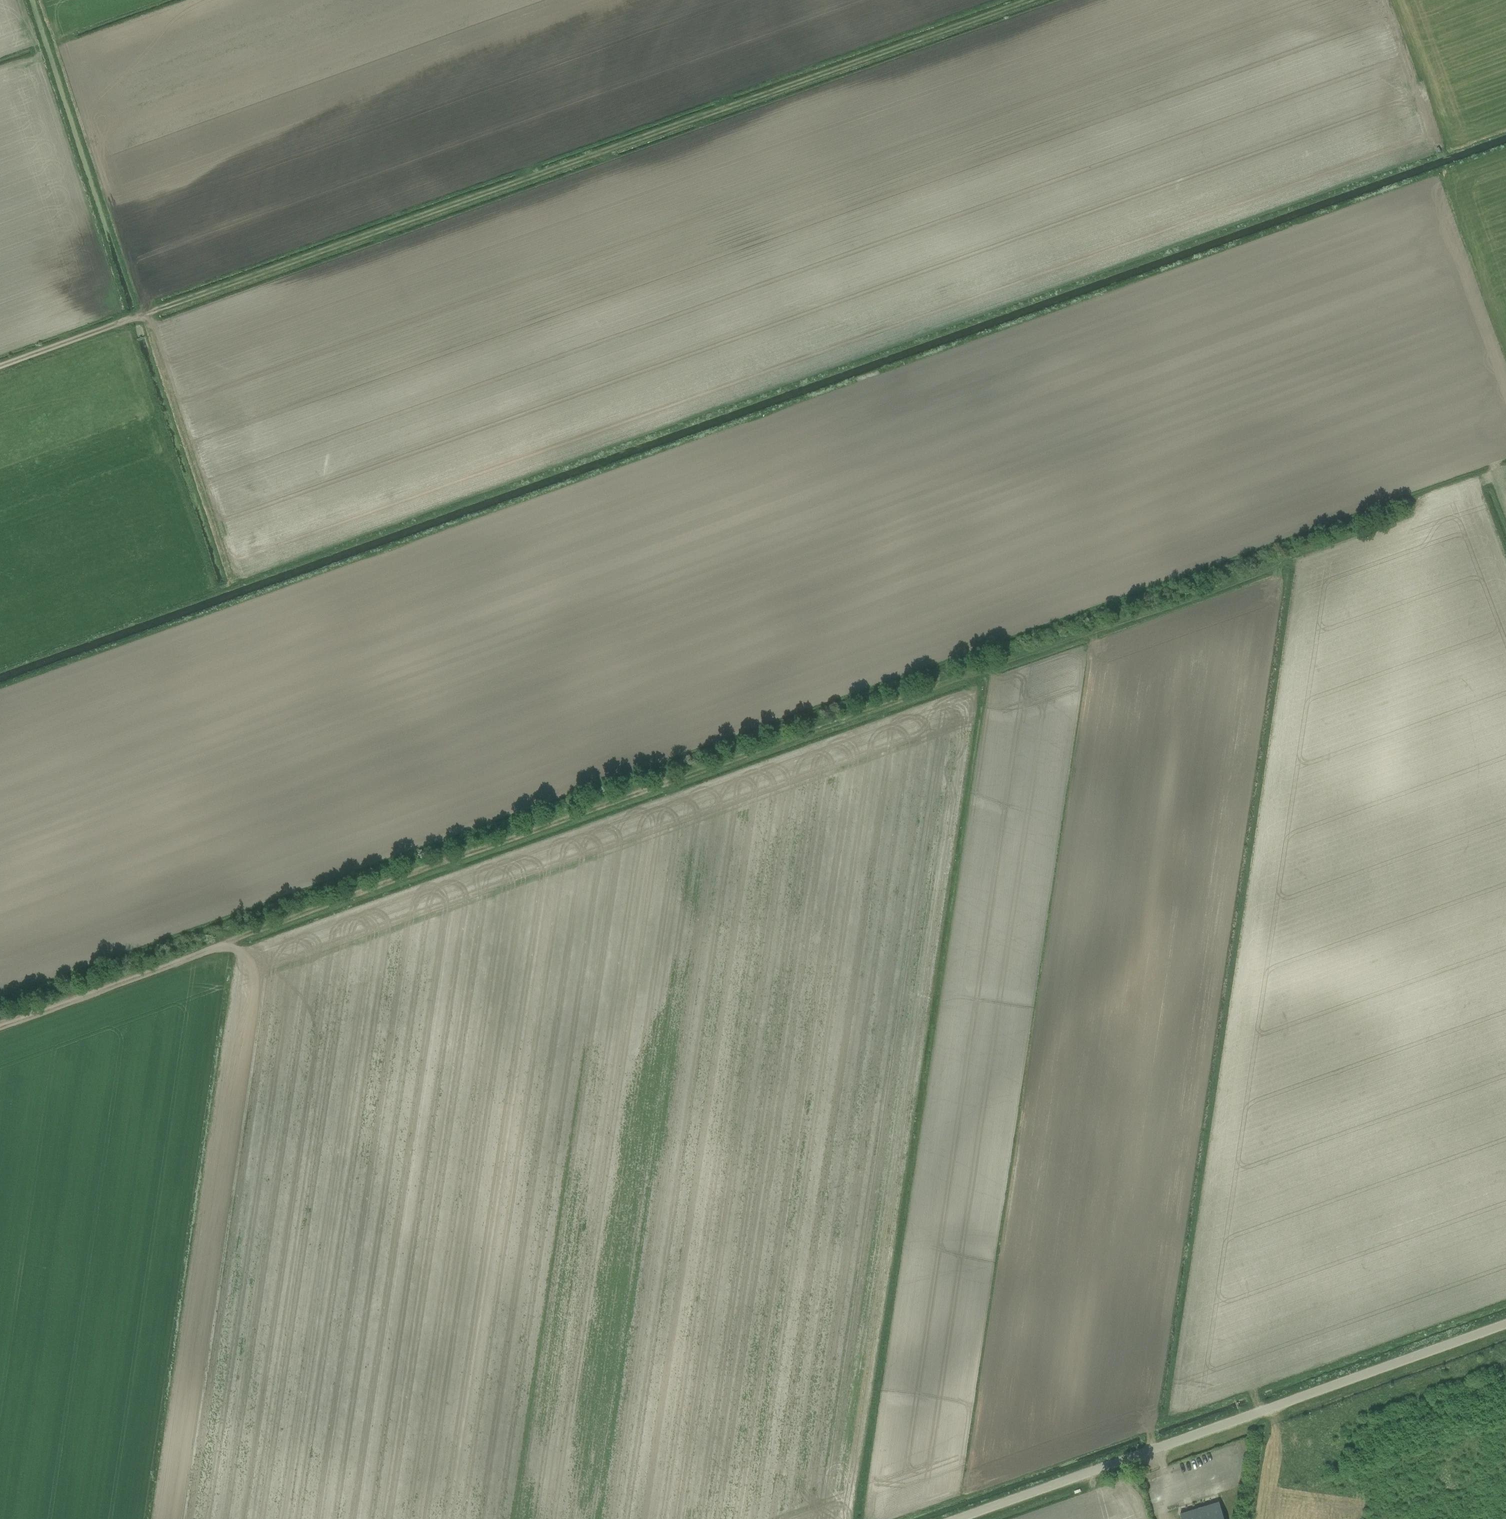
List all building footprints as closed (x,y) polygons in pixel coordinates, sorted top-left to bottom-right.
[(1137,1477),(1132,1479),(1131,1480),(1138,1487),(1140,1485),(1140,1480),(1137,1477)] [(1219,1502),(1180,1514),(1182,1518),(1225,1518),(1219,1502)]
